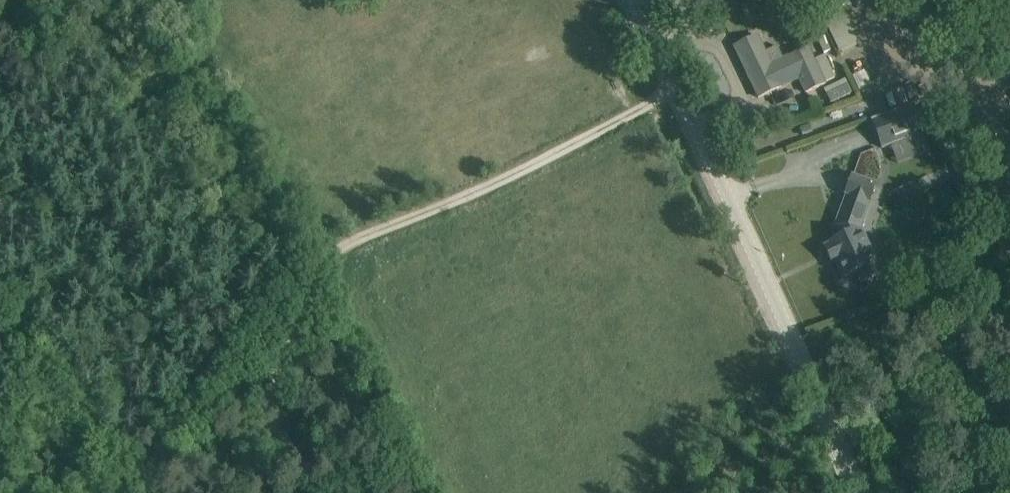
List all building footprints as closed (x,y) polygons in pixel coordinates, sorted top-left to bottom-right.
[(839,51),(859,41),(842,7),(823,17),(839,51)] [(799,78),(806,93),(825,84),(808,48),(790,57),(793,65),(775,74),(757,37),(735,47),(759,97),(799,78)] [(819,43),(824,53),(831,50),(826,40),(819,43)] [(873,119),(883,147),(923,132),(914,105),(873,119)] [(862,228),(876,186),(852,177),(846,194),(848,195),(836,227),(841,238),(828,244),(829,246),(825,248),(832,262),(835,261),(843,278),(857,271),(862,282),(882,273),(862,228)]
